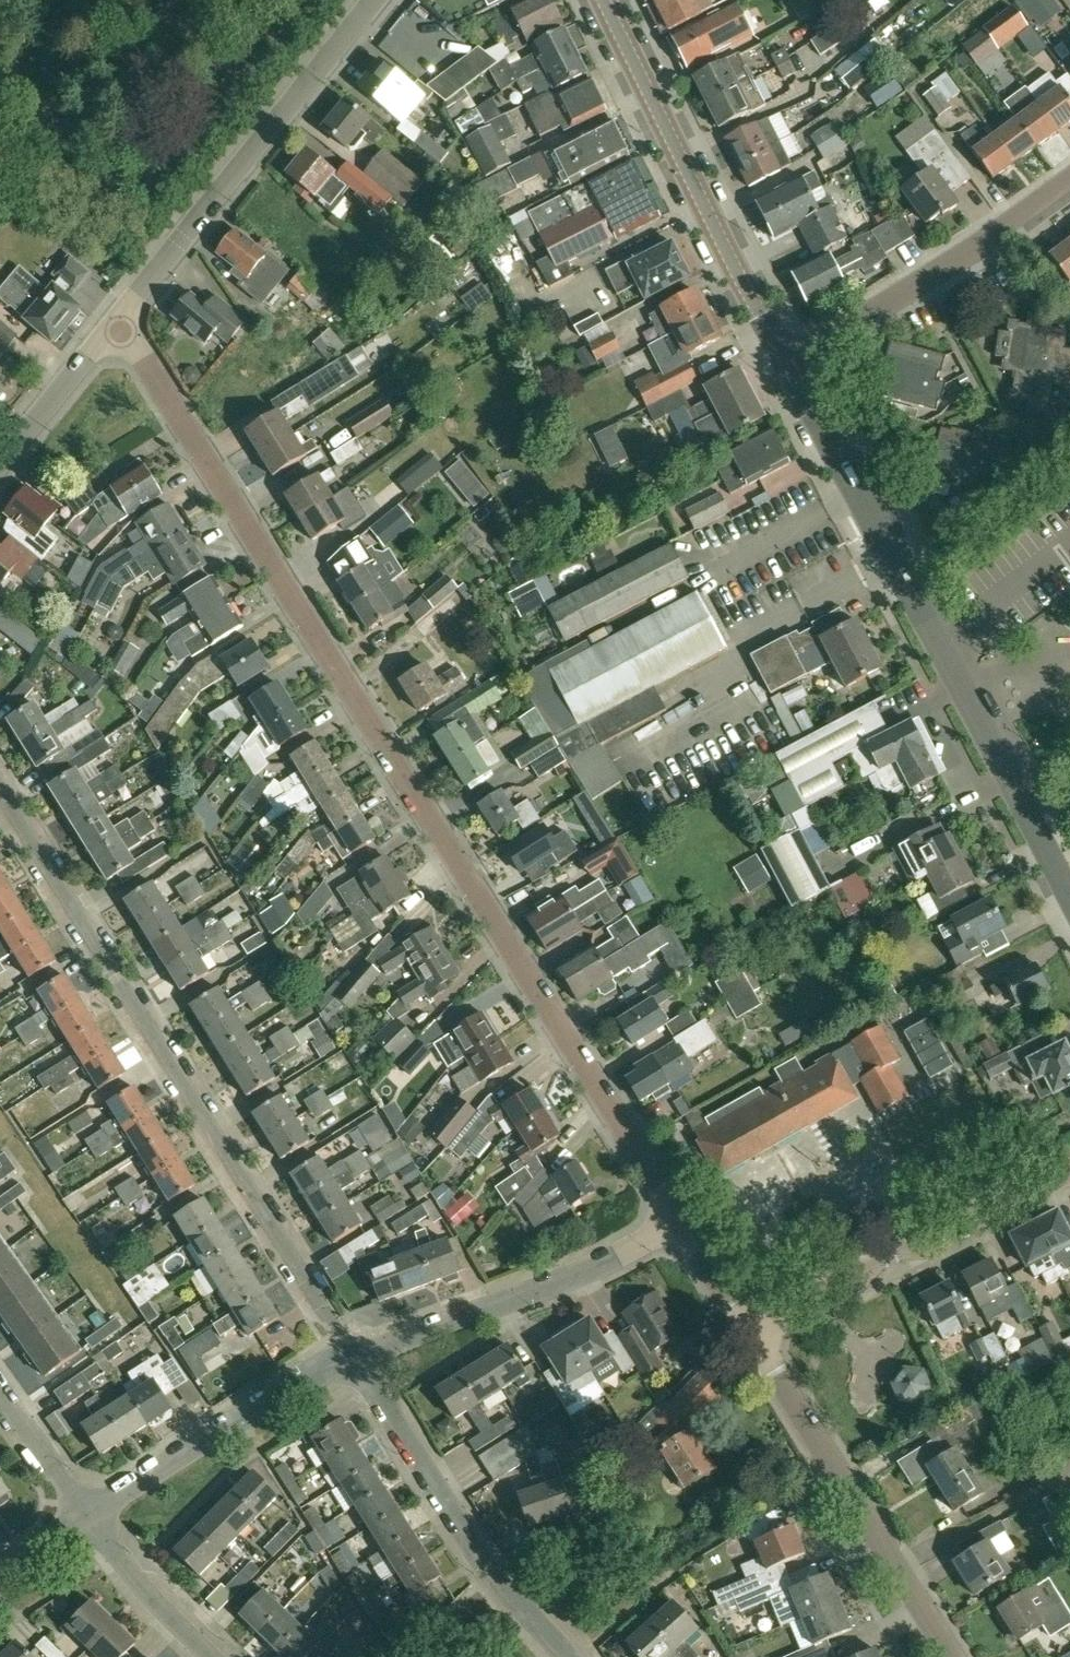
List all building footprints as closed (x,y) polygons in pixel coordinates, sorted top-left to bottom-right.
[(417,3),(453,29),(511,0),(419,0),(417,3)] [(517,37),(524,34),(528,42),(563,24),(550,0),(529,0),(511,9),(515,16),(504,21),(502,17),(492,22),(505,49),(506,48),(510,54),(516,51),(523,47),(517,37)] [(670,31),(731,0),(654,0),(670,31)] [(817,0),(788,0),(800,22),(822,9),(817,0)] [(1021,1),(1036,28),(1064,12),(1057,0),(1022,0),(1021,1)] [(730,44),(750,34),(734,3),(672,35),(689,68),(731,46),(730,44)] [(996,47),(998,50),(1029,27),(1013,5),(982,28),(983,28),(982,29),(996,47)] [(834,27),(811,41),(820,55),(842,40),(834,27)] [(517,82),(522,79),(523,79),(576,51),(565,29),(532,45),(538,55),(523,63),(516,51),(510,54),(505,58),(498,63),(500,65),(491,72),(501,93),(517,82)] [(996,47),(982,29),(967,42),(980,59),(996,47)] [(1060,45),(1053,50),(1061,61),(1068,55),(1060,45)] [(777,67),(791,60),(784,47),(771,54),(777,67)] [(479,48),(427,87),(447,102),(466,90),(491,72),(500,65),(498,63),(485,53),(479,48)] [(517,82),(523,93),(550,79),(555,90),(588,73),(576,51),(523,79),(522,79),(517,82)] [(874,70),(858,51),(833,71),(849,90),(874,70)] [(965,52),(955,59),(964,70),(974,62),(965,52)] [(707,103),(750,81),(743,68),(745,67),(739,54),(724,61),(725,63),(694,78),(707,103)] [(403,122),(404,120),(422,98),(426,101),(432,94),(416,80),(411,86),(379,60),(358,86),(403,122)] [(797,71),(791,60),(777,67),(783,78),(797,71)] [(888,73),(865,90),(877,109),(902,92),(888,73)] [(1049,73),(1027,89),(1038,104),(1057,131),(1069,121),(1069,101),(1056,82),(1055,82),(1049,73)] [(556,96),(548,93),(525,104),(540,135),(561,125),(564,131),(606,111),(590,80),(556,96)] [(750,81),(707,103),(719,127),(750,111),(751,112),(765,105),(758,92),(756,93),(750,81)] [(935,87),(924,95),(940,116),(951,108),(946,102),(935,87)] [(458,120),(477,108),(466,90),(447,102),(458,120)] [(347,101),(333,118),(330,116),(322,127),(324,129),(323,130),(345,148),(347,146),(350,149),(355,148),(365,136),(373,142),(382,131),(368,120),(369,118),(347,101)] [(1020,109),(1013,115),(1036,146),(1057,131),(1038,104),(1024,114),(1020,109)] [(477,108),(458,120),(455,122),(462,135),(485,123),(477,108)] [(483,124),(486,129),(464,140),(485,178),(512,163),(501,143),(516,135),(506,113),(483,124)] [(1009,125),(995,135),(1015,162),(1036,146),(1013,115),(1005,120),(1009,125)] [(767,118),(757,123),(725,139),(737,163),(769,146),(794,134),(779,141),(767,118)] [(573,139),(574,140),(545,155),(563,189),(629,156),(610,120),(573,139)] [(842,133),(835,122),(810,137),(818,149),(842,133)] [(972,128),(968,130),(965,126),(957,132),(992,179),(1015,162),(995,135),(995,136),(987,126),(983,129),(990,139),(984,144),(972,128)] [(943,215),(957,205),(933,173),(955,158),(935,131),(906,152),(923,175),(902,191),(926,224),(941,213),(943,215)] [(427,152),(441,163),(448,154),(449,153),(422,132),(421,133),(414,142),(427,152)] [(856,133),(847,138),(853,148),(863,142),(857,132),(856,133)] [(848,144),(842,133),(818,149),(824,159),(848,144)] [(794,134),(769,146),(737,163),(749,186),(791,165),(788,158),(802,151),(794,134)] [(383,149),(363,174),(369,179),(382,189),(393,197),(404,206),(423,182),(402,165),(402,164),(383,149)] [(306,200),(311,194),(318,200),(316,203),(332,216),(345,199),(342,196),(349,186),(350,186),(337,175),(307,151),(301,157),(297,154),(285,169),(289,172),(287,175),(300,185),(295,191),(306,200)] [(517,186),(540,175),(531,158),(466,191),(476,210),(518,188),(517,186)] [(619,242),(618,240),(661,218),(631,160),(588,182),(595,195),(589,198),(583,186),(529,213),(551,255),(536,263),(550,287),(574,275),(568,263),(610,241),(612,245),(619,242)] [(350,186),(349,186),(358,193),(355,197),(378,216),(393,197),(382,189),(369,179),(363,174),(347,162),(337,175),(350,186)] [(765,220),(810,197),(809,193),(822,187),(814,171),(756,201),(765,220)] [(810,197),(765,220),(775,238),(799,225),(831,209),(830,207),(834,205),(829,194),(813,202),(810,197)] [(104,211),(115,219),(118,215),(106,208),(104,211)] [(814,254),(847,238),(835,216),(831,209),(799,225),(814,254)] [(901,213),(890,220),(903,243),(915,235),(901,213)] [(871,231),(881,246),(885,254),(903,243),(890,220),(878,227),(871,231)] [(437,232),(459,256),(471,244),(450,221),(437,232)] [(219,252),(217,254),(236,268),(232,273),(243,282),(240,285),(262,303),(288,270),(266,253),(265,253),(236,230),(227,242),(222,241),(217,248),(219,252)] [(851,240),(854,245),(851,247),(853,251),(833,261),(828,253),(792,272),(801,289),(881,246),(871,231),(851,240)] [(1050,257),(1069,285),(1069,242),(1050,257)] [(643,258),(641,254),(606,271),(618,295),(637,285),(645,300),(690,278),(673,243),(643,258)] [(881,246),(801,289),(809,305),(845,287),(841,278),(862,267),(864,272),(875,266),(874,265),(887,257),(885,254),(881,246)] [(70,256),(54,275),(59,279),(73,291),(74,292),(90,273),(70,256)] [(9,277),(16,283),(66,325),(72,319),(74,320),(81,312),(79,311),(81,308),(68,297),(73,291),(59,279),(49,291),(19,266),(9,277)] [(306,273),(292,287),(308,304),(322,290),(306,273)] [(66,325),(16,283),(9,277),(0,289),(0,296),(3,298),(1,300),(10,307),(11,305),(27,318),(25,320),(52,342),(54,340),(56,342),(63,334),(61,332),(66,325)] [(1006,309),(1031,294),(1025,283),(999,298),(1006,309)] [(664,338),(708,315),(695,291),(648,316),(661,339),(664,338)] [(215,296),(206,307),(191,295),(174,317),(206,344),(216,331),(229,342),(246,321),(215,296)] [(598,313),(573,325),(579,335),(603,323),(598,313)] [(720,338),(708,315),(664,338),(661,339),(647,347),(662,374),(655,377),(653,373),(635,382),(648,405),(697,380),(686,360),(687,356),(720,338)] [(1049,328),(1050,319),(1031,316),(1029,326),(1010,323),(1009,333),(999,332),(995,357),(1005,358),(1003,369),(1015,371),(1011,399),(1029,402),(1028,411),(1046,413),(1044,424),(1064,427),(1067,408),(1069,409),(1069,350),(1063,349),(1066,331),(1049,328)] [(7,348),(16,336),(0,323),(0,342),(7,348)] [(330,329),(313,344),(328,361),(345,346),(330,329)] [(613,331),(589,344),(598,361),(622,348),(613,331)] [(891,369),(936,381),(938,372),(936,372),(938,365),(943,366),(946,356),(891,341),(886,359),(893,360),(891,369)] [(328,368),(303,383),(310,394),(335,379),(328,368)] [(891,369),(886,386),(884,397),(891,399),(934,410),(937,400),(935,399),(936,394),(942,396),(945,383),(936,381),(891,369)] [(695,406),(692,408),(681,389),(647,407),(655,422),(684,407),(694,424),(707,447),(765,417),(740,370),(705,388),(710,399),(695,407),(695,406)] [(964,378),(957,382),(961,389),(967,385),(964,378)] [(279,411),(246,432),(260,455),(293,434),(284,421),(308,406),(302,396),(279,411)] [(346,423),(356,438),(394,414),(385,399),(346,423)] [(918,410),(905,407),(903,415),(916,418),(918,410)] [(539,425),(531,411),(488,437),(497,451),(539,425)] [(954,487),(967,442),(970,432),(958,429),(956,435),(951,434),(951,431),(941,428),(929,473),(939,476),(937,483),(954,487)] [(760,455),(780,445),(771,429),(730,450),(732,456),(715,465),(723,480),(739,471),(740,471),(750,466),(752,469),(764,462),(760,455)] [(293,434),(260,455),(273,476),(306,455),(317,448),(312,439),(301,446),(293,434)] [(356,438),(330,454),(337,466),(363,450),(356,438)] [(967,442),(954,487),(963,490),(961,496),(978,501),(993,446),(982,443),(981,449),(975,448),(976,445),(967,442)] [(789,463),(780,445),(760,455),(764,462),(752,469),(750,466),(740,471),(739,471),(723,480),(731,494),(789,463)] [(1003,449),(993,446),(978,501),(995,506),(996,499),(1006,502),(1018,457),(1009,454),(1008,456),(1002,454),(1003,449)] [(622,450),(606,459),(610,468),(627,460),(622,450)] [(124,469),(128,475),(110,486),(112,488),(99,496),(88,482),(65,501),(79,518),(95,505),(99,512),(143,484),(151,479),(138,460),(124,469)] [(474,506),(488,495),(460,461),(446,473),(474,506)] [(300,519),(333,498),(324,484),(336,477),(331,469),(320,476),(319,475),(286,496),(300,519)] [(627,491),(635,508),(677,487),(669,470),(627,491)] [(423,482),(413,471),(399,483),(408,494),(423,482)] [(99,513),(87,528),(94,534),(107,525),(109,529),(162,496),(151,479),(143,484),(99,512),(99,513)] [(15,521),(6,532),(40,561),(58,539),(44,527),(59,508),(45,497),(42,502),(38,499),(37,494),(33,491),(28,491),(26,489),(24,492),(20,492),(16,498),(16,502),(6,514),(15,521)] [(685,510),(695,529),(730,512),(720,492),(685,510)] [(341,510),(333,498),(300,519),(314,540),(347,520),(358,513),(352,503),(341,510)] [(112,577),(110,574),(127,564),(132,561),(183,530),(166,504),(136,523),(146,540),(127,552),(126,550),(102,566),(97,571),(85,594),(86,595),(99,602),(112,577)] [(385,547),(414,524),(399,505),(370,529),(385,547)] [(527,506),(515,516),(534,537),(546,527),(527,506)] [(166,571),(173,583),(204,564),(197,552),(183,530),(132,561),(127,564),(110,574),(112,577),(99,602),(97,605),(111,613),(125,588),(149,572),(153,579),(166,571)] [(11,571),(32,588),(49,568),(40,561),(6,532),(18,542),(7,555),(0,549),(0,585),(11,571)] [(348,604),(352,601),(355,605),(378,591),(392,582),(375,554),(370,557),(359,539),(331,561),(342,580),(340,581),(345,589),(340,592),(348,604)] [(549,608),(566,641),(688,577),(671,544),(561,601),(549,608)] [(85,586),(95,561),(82,555),(71,581),(85,586)] [(510,569),(519,588),(507,594),(511,602),(513,601),(533,591),(537,589),(533,581),(523,563),(510,569)] [(549,608),(561,601),(546,573),(534,579),(549,608)] [(213,577),(182,595),(158,610),(167,625),(195,608),(201,619),(211,613),(228,602),(213,577)] [(434,608),(457,589),(447,577),(424,596),(434,608)] [(378,591),(355,605),(369,630),(381,623),(383,626),(409,610),(404,601),(403,602),(404,597),(396,584),(392,583),(392,582),(378,591)] [(464,584),(457,589),(467,600),(473,595),(464,584)] [(568,761),(599,744),(665,709),(653,686),(726,648),(697,593),(591,649),(587,642),(544,665),(518,682),(548,730),(558,745),(561,749),(568,760),(568,761)] [(211,613),(201,619),(208,630),(185,644),(193,657),(244,627),(228,602),(211,613)] [(14,642),(26,628),(21,624),(3,609),(0,607),(0,631),(14,642)] [(799,636),(797,632),(751,656),(771,694),(832,661),(846,688),(883,668),(857,620),(849,625),(840,609),(812,624),(814,628),(799,636)] [(74,647),(83,636),(68,625),(60,636),(74,647)] [(125,641),(109,670),(117,682),(121,676),(124,677),(140,649),(125,641)] [(180,685),(165,704),(151,723),(149,725),(146,731),(158,751),(201,690),(231,672),(239,685),(269,667),(252,641),(224,659),(219,652),(197,666),(181,683),(180,685)] [(446,699),(467,686),(468,685),(457,668),(436,681),(426,665),(401,681),(420,712),(445,696),(446,699)] [(24,680),(9,697),(19,705),(33,688),(24,680)] [(428,720),(438,736),(436,737),(452,762),(490,738),(475,715),(501,698),(490,681),(428,720)] [(275,717),(294,706),(279,683),(253,700),(261,713),(255,717),(261,728),(265,724),(275,717)] [(142,712),(138,717),(149,725),(151,723),(165,704),(154,696),(149,703),(142,712)] [(34,704),(8,720),(24,745),(80,709),(74,700),(44,719),(43,718),(34,704)] [(219,730),(241,716),(231,701),(209,715),(219,730)] [(80,709),(24,745),(38,767),(44,763),(50,773),(74,758),(104,739),(97,729),(94,731),(86,719),(98,712),(96,709),(91,702),(80,709)] [(844,788),(831,762),(850,753),(889,733),(875,705),(816,734),(738,775),(752,802),(771,792),(785,819),(804,809),(809,819),(818,814),(817,812),(839,800),(835,793),(844,788)] [(308,730),(294,706),(275,717),(265,724),(261,728),(252,739),(244,748),(247,752),(256,746),(265,760),(280,750),(281,747),(308,730)] [(804,710),(794,716),(805,736),(815,731),(804,710)] [(889,733),(850,753),(863,778),(876,772),(886,792),(891,790),(893,793),(903,788),(901,785),(907,782),(911,789),(938,775),(911,722),(889,733)] [(558,745),(548,730),(512,753),(522,768),(558,745)] [(234,741),(244,749),(244,748),(252,739),(243,731),(234,741)] [(505,762),(490,738),(452,762),(467,786),(478,779),(481,782),(493,774),(491,770),(505,762)] [(104,739),(74,758),(81,769),(96,759),(111,750),(104,739)] [(274,780),(270,785),(257,774),(240,797),(253,807),(263,794),(271,806),(273,805),(287,796),(304,784),(332,767),(317,743),(294,758),(301,770),(280,783),(274,780)] [(599,744),(568,761),(593,799),(622,781),(599,744)] [(568,760),(561,749),(531,767),(538,778),(568,760)] [(184,764),(181,759),(176,758),(171,761),(170,766),(173,771),(178,772),(182,769),(184,764)] [(77,769),(56,783),(50,786),(64,809),(115,778),(121,774),(116,765),(101,774),(101,773),(85,783),(77,769)] [(287,796),(273,805),(271,806),(273,809),(259,824),(262,829),(316,793),(322,802),(324,806),(339,797),(347,792),(332,767),(304,784),(287,796)] [(121,774),(115,778),(64,809),(79,833),(106,816),(98,802),(127,784),(121,774)] [(514,809),(503,791),(480,806),(498,833),(519,820),(524,829),(541,818),(529,799),(514,809)] [(312,832),(309,828),(276,871),(287,880),(318,842),(319,844),(336,834),(355,821),(363,816),(347,792),(339,797),(324,806),(333,819),(312,832)] [(208,811),(209,802),(204,795),(192,810),(201,823),(208,811)] [(106,816),(79,833),(93,855),(133,831),(150,820),(144,811),(129,821),(127,819),(114,828),(106,816)] [(336,834),(319,844),(324,852),(334,846),(337,849),(343,860),(354,854),(377,839),(377,838),(363,816),(355,821),(336,834)] [(156,829),(150,820),(133,831),(93,855),(108,879),(117,873),(124,883),(171,853),(164,842),(134,860),(129,851),(142,842),(141,839),(156,829)] [(605,824),(592,832),(602,847),(615,839),(605,824)] [(545,825),(508,849),(522,871),(544,857),(551,868),(579,850),(566,830),(553,838),(545,825)] [(895,848),(913,884),(929,875),(930,875),(967,855),(962,845),(955,849),(948,835),(945,837),(939,825),(895,848)] [(761,849),(791,908),(829,888),(799,829),(761,849)] [(640,875),(617,838),(581,861),(590,876),(608,865),(622,887),(640,875)] [(228,862),(227,863),(230,865),(247,880),(259,865),(267,856),(248,839),(240,849),(228,862)] [(741,864),(756,890),(771,880),(756,855),(741,864)] [(936,889),(929,893),(916,900),(927,920),(969,898),(963,887),(973,882),(965,868),(972,864),(967,855),(930,875),(929,875),(936,889)] [(360,874),(339,888),(353,910),(357,907),(355,904),(400,876),(388,857),(360,874)] [(10,888),(0,873),(0,895),(10,888)] [(182,896),(200,885),(194,875),(176,887),(182,896)] [(357,907),(353,910),(355,914),(331,930),(345,952),(378,930),(372,921),(412,896),(400,876),(355,904),(357,907)] [(628,887),(641,909),(656,900),(643,878),(628,887)] [(608,893),(608,892),(600,880),(580,892),(577,887),(562,896),(562,895),(553,901),(551,897),(537,905),(540,909),(528,916),(538,933),(596,898),(608,893)] [(325,881),(298,913),(305,924),(317,916),(334,896),(325,881)] [(140,922),(168,905),(154,882),(126,899),(140,922)] [(206,894),(200,885),(182,896),(187,905),(206,894)] [(0,895),(0,928),(25,912),(10,888),(0,895)] [(596,898),(538,933),(548,950),(583,930),(579,923),(614,902),(608,893),(596,898)] [(991,900),(952,920),(959,935),(946,942),(959,967),(983,954),(977,942),(1005,928),(991,900)] [(182,927),(168,905),(140,922),(154,945),(182,927)] [(13,953),(40,936),(25,912),(0,928),(0,931),(6,941),(0,945),(0,961),(13,953)] [(608,929),(614,939),(596,951),(592,944),(558,966),(568,982),(627,946),(641,938),(640,937),(627,917),(608,929)] [(182,927),(154,945),(168,967),(229,929),(223,920),(205,931),(197,918),(182,927)] [(627,946),(568,982),(579,1000),(598,988),(601,992),(606,995),(616,988),(616,983),(613,978),(630,968),(633,973),(649,964),(645,959),(667,945),(672,953),(682,947),(667,921),(655,928),(640,937),(641,938),(627,946)] [(381,943),(343,987),(321,1012),(321,1013),(321,1014),(334,1033),(343,1028),(336,1015),(345,1004),(349,1009),(381,973),(377,970),(380,966),(385,974),(408,959),(414,969),(444,950),(431,928),(415,938),(413,934),(398,944),(400,948),(392,953),(381,943)] [(229,929),(168,967),(183,991),(211,973),(202,959),(235,939),(229,929)] [(242,943),(249,954),(268,943),(261,932),(242,943)] [(40,936),(13,953),(29,978),(56,962),(40,936)] [(458,972),(444,950),(414,969),(420,977),(397,992),(405,1006),(428,991),(432,997),(446,988),(442,982),(458,972)] [(1005,980),(1005,981),(990,988),(996,998),(1010,991),(1017,1005),(1049,989),(1048,988),(1050,983),(1047,976),(1042,975),(1036,964),(1005,980)] [(729,1006),(754,992),(741,968),(715,982),(729,1006)] [(53,1017),(80,1000),(65,976),(38,992),(53,1017)] [(954,1008),(978,996),(969,978),(944,991),(954,1008)] [(266,991),(260,981),(229,1001),(221,988),(192,1005),(206,1028),(235,1010),(234,1010),(248,1002),(266,991)] [(336,981),(327,993),(316,1005),(321,1012),(343,987),(336,981)] [(651,999),(632,1012),(619,1021),(634,1045),(667,1024),(656,1006),(673,995),(664,982),(647,993),(651,999)] [(272,999),(266,991),(248,1002),(253,1011),(272,999)] [(761,1005),(754,992),(729,1006),(737,1019),(761,1005)] [(80,1000),(53,1017),(69,1041),(95,1025),(80,1000)] [(235,1010),(206,1028),(220,1050),(249,1033),(235,1010)] [(452,1033),(436,1042),(445,1056),(461,1046),(467,1056),(499,1036),(483,1011),(451,1031),(452,1033)] [(34,1017),(15,1029),(20,1037),(39,1026),(34,1017)] [(374,1038),(397,1061),(418,1040),(418,1039),(396,1017),(374,1038)] [(928,1019),(904,1032),(930,1079),(954,1066),(928,1019)] [(95,1025),(69,1041),(76,1053),(37,1078),(44,1090),(51,1086),(69,1075),(84,1065),(111,1049),(95,1025)] [(39,1026),(20,1037),(26,1047),(45,1035),(39,1026)] [(275,1047),(294,1035),(288,1026),(270,1038),(275,1047)] [(900,1059),(882,1027),(818,1063),(819,1066),(805,1074),(796,1058),(775,1070),(782,1082),(763,1093),(760,1088),(706,1119),(701,1111),(688,1118),(703,1145),(702,1145),(704,1148),(695,1154),(708,1177),(717,1172),(719,1175),(856,1098),(851,1088),(862,1081),(880,1112),(909,1096),(892,1064),(900,1059)] [(639,1071),(627,1079),(641,1102),(653,1094),(657,1101),(672,1091),(668,1084),(694,1068),(681,1047),(684,1045),(692,1057),(711,1045),(699,1028),(652,1056),(636,1066),(639,1071)] [(263,1055),(249,1033),(220,1050),(234,1073),(263,1055)] [(300,1045),(294,1035),(275,1047),(281,1056),(300,1045)] [(499,1036),(467,1056),(472,1065),(453,1077),(463,1093),(514,1061),(499,1036)] [(429,1049),(418,1040),(397,1061),(411,1075),(432,1053),(429,1049)] [(984,1064),(988,1073),(991,1079),(997,1076),(1014,1067),(1016,1070),(1016,1071),(1024,1087),(1033,1082),(1041,1097),(1053,1091),(1054,1094),(1069,1086),(1069,1053),(1065,1043),(1055,1048),(1033,1059),(1025,1043),(984,1064)] [(99,1090),(126,1074),(111,1049),(84,1065),(90,1076),(99,1090)] [(277,1078),(263,1055),(234,1073),(248,1096),(277,1078)] [(69,1075),(51,1086),(56,1095),(74,1083),(69,1075)] [(103,1129),(85,1141),(90,1148),(90,1149),(109,1138),(123,1129),(150,1112),(135,1088),(108,1104),(116,1116),(101,1126),(103,1129)] [(310,1111),(329,1099),(322,1089),(304,1101),(310,1111)] [(488,1097),(477,1111),(447,1146),(461,1158),(489,1125),(498,1119),(498,1120),(511,1113),(521,1129),(547,1113),(545,1110),(548,1109),(549,1105),(545,1099),(541,1098),(538,1093),(535,1092),(534,1093),(532,1089),(519,1097),(516,1092),(498,1103),(492,1094),(488,1097)] [(269,1136),(297,1118),(283,1095),(255,1113),(269,1136)] [(447,1146),(477,1111),(460,1097),(430,1132),(447,1146)] [(329,1099),(310,1111),(316,1119),(334,1107),(329,1099)] [(109,1138),(90,1149),(96,1158),(114,1147),(115,1148),(130,1139),(139,1153),(165,1137),(150,1112),(123,1129),(109,1138)] [(518,1152),(522,1158),(504,1170),(503,1173),(491,1181),(508,1206),(509,1207),(544,1168),(543,1168),(536,1156),(549,1148),(547,1144),(561,1135),(554,1124),(557,1123),(558,1119),(553,1113),(550,1112),(547,1114),(547,1113),(521,1129),(531,1144),(518,1152)] [(393,1141),(377,1115),(357,1127),(373,1153),(393,1141)] [(297,1118),(269,1136),(284,1159),(312,1142),(297,1118)] [(64,1167),(46,1137),(33,1145),(52,1174),(64,1167)] [(139,1153),(147,1167),(154,1178),(181,1161),(165,1137),(139,1153)] [(360,1149),(328,1169),(321,1156),(293,1173),(307,1196),(367,1160),(360,1149)] [(2,1167),(11,1161),(5,1153),(0,1156),(0,1164),(2,1167)] [(372,1168),(367,1160),(307,1196),(321,1219),(349,1202),(341,1190),(355,1182),(354,1180),(372,1168)] [(17,1170),(11,1161),(2,1167),(9,1175),(17,1170)] [(181,1161),(154,1178),(161,1189),(169,1202),(196,1185),(181,1161)] [(552,1177),(544,1168),(509,1207),(517,1216),(540,1190),(548,1203),(550,1203),(557,1214),(595,1190),(578,1161),(554,1176),(552,1177)] [(0,1168),(0,1179),(1,1181),(9,1175),(2,1167),(0,1168)] [(115,1188),(114,1189),(121,1198),(140,1187),(133,1177),(115,1188)] [(13,1189),(19,1198),(27,1192),(20,1183),(13,1189)] [(140,1187),(121,1198),(126,1207),(145,1195),(140,1187)] [(5,1194),(11,1203),(17,1199),(19,1198),(13,1189),(5,1194)] [(63,1201),(70,1211),(85,1201),(78,1191),(63,1201)] [(4,1209),(11,1203),(5,1194),(0,1198),(0,1203),(4,1209)] [(407,1207),(402,1199),(395,1204),(389,1195),(371,1207),(381,1224),(407,1207)] [(457,1225),(468,1215),(458,1203),(453,1198),(443,1209),(457,1225)] [(423,1204),(423,1203),(407,1213),(414,1224),(428,1215),(433,1223),(442,1217),(431,1199),(423,1204)] [(191,1242),(219,1224),(205,1201),(176,1218),(191,1242)] [(349,1202),(321,1219),(335,1243),(363,1226),(349,1202)] [(5,1209),(10,1216),(16,1211),(12,1204),(5,1209)] [(1059,1212),(1035,1224),(1051,1255),(1052,1254),(1057,1266),(1061,1263),(1067,1274),(1069,1273),(1069,1234),(1059,1212)] [(414,1224),(407,1213),(392,1223),(399,1234),(414,1224)] [(219,1224),(191,1242),(206,1265),(234,1248),(219,1224)] [(1051,1255),(1035,1224),(1012,1236),(1027,1266),(1028,1266),(1035,1278),(1042,1274),(1047,1284),(1067,1274),(1061,1263),(1057,1266),(1052,1254),(1051,1255)] [(373,1229),(339,1251),(346,1262),(380,1240),(373,1229)] [(426,1229),(415,1233),(421,1250),(433,1282),(446,1277),(447,1280),(450,1283),(459,1279),(460,1276),(458,1272),(460,1272),(448,1239),(432,1246),(426,1229)] [(30,1284),(14,1261),(0,1242),(0,1305),(30,1284)] [(249,1271),(234,1248),(206,1265),(220,1289),(249,1271)] [(421,1250),(395,1260),(407,1292),(433,1282),(421,1250)] [(381,1301),(407,1292),(395,1260),(380,1265),(375,1253),(358,1259),(368,1288),(375,1285),(381,1301)] [(127,1282),(138,1275),(127,1260),(117,1267),(127,1282)] [(991,1260),(963,1274),(980,1307),(981,1307),(988,1321),(1001,1314),(994,1301),(1006,1294),(1013,1308),(1020,1322),(1032,1315),(1016,1283),(1006,1289),(991,1260)] [(249,1271),(220,1289),(235,1312),(263,1294),(249,1271)] [(138,1275),(127,1282),(138,1297),(148,1290),(138,1275)] [(948,1282),(921,1296),(937,1326),(943,1340),(960,1331),(970,1326),(948,1282)] [(0,1305),(0,1313),(12,1330),(29,1353),(45,1375),(78,1352),(62,1329),(46,1306),(30,1284),(0,1305)] [(622,1334),(629,1345),(648,1376),(662,1367),(651,1351),(681,1332),(655,1292),(652,1294),(646,1293),(642,1296),(641,1301),(625,1312),(634,1326),(622,1334)] [(215,1325),(222,1336),(242,1324),(250,1336),(279,1318),(263,1294),(235,1312),(215,1325)] [(147,1321),(149,1324),(159,1317),(149,1301),(138,1308),(147,1321)] [(176,1321),(179,1325),(185,1336),(194,1330),(185,1315),(176,1321)] [(109,1324),(115,1332),(123,1327),(117,1318),(109,1324)] [(575,1320),(564,1327),(597,1379),(591,1370),(614,1355),(624,1372),(636,1365),(617,1335),(606,1342),(590,1318),(579,1326),(575,1320)] [(1054,1322),(1039,1328),(1054,1361),(1069,1353),(1063,1341),(1054,1322)] [(101,1329),(107,1338),(115,1332),(109,1324),(106,1326),(101,1329)] [(556,1340),(544,1348),(560,1372),(548,1379),(567,1409),(579,1401),(574,1394),(597,1379),(564,1327),(552,1335),(556,1340)] [(174,1328),(165,1334),(175,1350),(185,1343),(174,1328)] [(93,1335),(100,1343),(107,1338),(101,1329),(93,1335)] [(982,1339),(990,1355),(994,1362),(1006,1356),(994,1333),(982,1339)] [(93,1335),(86,1340),(92,1349),(100,1343),(93,1335)] [(978,1361),(990,1355),(982,1339),(970,1345),(978,1361)] [(101,1352),(109,1362),(124,1352),(117,1341),(101,1352)] [(485,1359),(503,1387),(515,1380),(519,1388),(530,1381),(507,1345),(485,1359)] [(1047,1347),(1022,1359),(1029,1374),(1054,1362),(1047,1347)] [(160,1419),(165,1420),(171,1416),(172,1411),(171,1409),(171,1408),(172,1408),(164,1397),(179,1387),(178,1386),(187,1381),(174,1361),(165,1367),(158,1357),(129,1376),(133,1381),(128,1384),(124,1386),(123,1387),(125,1390),(129,1396),(130,1395),(148,1423),(152,1421),(158,1417),(160,1419)] [(485,1359),(463,1374),(480,1402),(503,1387),(485,1359)] [(103,1373),(97,1363),(82,1373),(88,1382),(87,1383),(88,1384),(103,1373)] [(88,1382),(82,1373),(54,1392),(65,1408),(92,1389),(88,1384),(87,1383),(88,1382)] [(494,1424),(480,1402),(463,1374),(437,1390),(455,1419),(470,1410),(478,1423),(484,1432),(470,1441),(476,1450),(501,1435),(494,1424)] [(666,1451),(669,1455),(654,1464),(662,1476),(677,1467),(688,1485),(714,1468),(694,1436),(697,1434),(694,1428),(692,1429),(688,1422),(707,1402),(712,1407),(725,1394),(706,1376),(694,1388),(691,1385),(670,1406),(663,1399),(638,1423),(647,1432),(665,1421),(672,1431),(654,1442),(662,1454),(666,1451)] [(901,1376),(889,1391),(898,1412),(919,1413),(933,1399),(925,1378),(901,1376)] [(528,1410),(534,1421),(561,1404),(549,1385),(537,1393),(542,1401),(528,1410)] [(125,1438),(101,1403),(96,1395),(85,1403),(95,1418),(83,1426),(101,1454),(125,1438)] [(101,1403),(125,1438),(148,1423),(130,1395),(129,1396),(114,1406),(109,1398),(101,1403)] [(977,1420),(969,1408),(932,1427),(938,1437),(898,1462),(913,1487),(932,1475),(955,1511),(984,1493),(957,1451),(963,1446),(955,1434),(977,1420)] [(51,1418),(62,1438),(73,1432),(61,1412),(51,1418)] [(494,1424),(501,1435),(516,1425),(510,1415),(494,1424)] [(319,1467),(328,1462),(357,1443),(356,1442),(359,1440),(361,1437),(355,1428),(352,1428),(349,1430),(343,1420),(313,1439),(318,1447),(307,1453),(317,1468),(319,1467)] [(533,1440),(528,1425),(478,1456),(486,1469),(533,1440)] [(583,1439),(587,1446),(596,1462),(609,1455),(595,1432),(583,1439)] [(533,1440),(486,1469),(494,1482),(525,1462),(535,1491),(520,1496),(530,1527),(560,1516),(546,1471),(539,1450),(537,1451),(533,1440)] [(371,1465),(357,1443),(328,1462),(333,1470),(342,1484),(371,1465)] [(576,1452),(587,1471),(598,1464),(596,1462),(587,1446),(576,1452)] [(544,1449),(539,1450),(546,1471),(560,1516),(587,1507),(577,1477),(564,1482),(557,1460),(555,1461),(552,1452),(544,1449)] [(288,1487),(297,1481),(286,1463),(277,1469),(288,1487)] [(371,1465),(342,1484),(356,1506),(385,1487),(371,1465)] [(235,1491),(259,1515),(278,1495),(254,1471),(235,1491)] [(1,1504),(8,1499),(9,1495),(6,1492),(8,1491),(0,1480),(0,1504),(1,1504)] [(308,1499),(297,1481),(288,1487),(299,1505),(308,1499)] [(399,1509),(385,1487),(356,1506),(370,1528),(399,1509)] [(235,1491),(215,1511),(239,1535),(259,1515),(235,1491)] [(315,1532),(325,1525),(313,1507),(303,1513),(314,1530),(315,1532)] [(746,1536),(756,1541),(762,1556),(742,1564),(747,1577),(731,1584),(731,1585),(712,1592),(718,1606),(737,1598),(736,1596),(790,1574),(784,1561),(806,1552),(794,1525),(790,1527),(782,1507),(743,1531),(746,1536)] [(413,1531),(399,1509),(370,1528),(383,1550),(413,1531)] [(215,1511),(195,1531),(219,1555),(239,1535),(215,1511)] [(963,1556),(954,1562),(959,1569),(975,1595),(984,1590),(1009,1574),(1007,1571),(998,1557),(1002,1555),(1013,1548),(1003,1532),(1006,1531),(1001,1523),(1000,1521),(956,1545),(963,1556)] [(278,1534),(287,1543),(298,1531),(289,1522),(278,1534)] [(315,1532),(326,1549),(327,1549),(336,1543),(325,1525),(315,1532)] [(315,1532),(314,1530),(304,1536),(316,1556),(326,1549),(315,1532)] [(219,1555),(195,1531),(175,1551),(199,1575),(219,1555)] [(413,1531),(383,1550),(369,1559),(374,1567),(389,1558),(397,1571),(427,1552),(413,1531)] [(287,1543),(278,1534),(264,1548),(273,1557),(287,1543)] [(344,1575),(353,1569),(341,1551),(332,1557),(344,1575)] [(427,1552),(397,1571),(383,1580),(389,1590),(403,1581),(412,1594),(441,1575),(427,1552)] [(251,1561),(238,1574),(247,1583),(260,1570),(251,1561)] [(329,1566),(319,1572),(331,1590),(341,1584),(329,1566)] [(357,1596),(366,1590),(355,1573),(346,1578),(357,1596)] [(736,1596),(737,1598),(741,1609),(770,1597),(782,1627),(804,1617),(803,1616),(837,1602),(841,1600),(829,1573),(795,1587),(790,1574),(736,1596)] [(238,1574),(225,1587),(234,1596),(247,1583),(238,1574)] [(995,1613),(1003,1625),(1007,1623),(1018,1640),(1042,1625),(1047,1623),(1053,1633),(1069,1623),(1069,1612),(1063,1601),(1049,1577),(1037,1584),(999,1609),(1000,1610),(995,1613)] [(343,1588),(333,1594),(345,1613),(355,1606),(343,1588)] [(259,1633),(284,1608),(265,1590),(241,1615),(259,1633)] [(381,1632),(406,1617),(408,1616),(399,1601),(380,1613),(369,1595),(360,1601),(371,1619),(373,1619),(381,1632)] [(803,1616),(804,1617),(815,1645),(853,1628),(848,1618),(841,1600),(837,1602),(803,1616)] [(92,1601),(69,1625),(90,1646),(114,1622),(92,1601)] [(698,1628),(675,1602),(652,1623),(683,1656),(698,1656),(699,1656),(685,1640),(698,1628)] [(284,1608),(259,1633),(278,1651),(302,1627),(284,1608)] [(358,1610),(348,1616),(360,1635),(369,1628),(358,1610)] [(90,1646),(102,1656),(121,1656),(135,1643),(114,1622),(90,1646)] [(652,1623),(630,1644),(641,1656),(683,1656),(652,1623)] [(302,1627),(278,1651),(284,1656),(310,1656),(321,1645),(302,1627)] [(372,1631),(363,1639),(379,1655),(386,1647),(372,1631)] [(623,1640),(617,1634),(613,1637),(619,1644),(623,1640)] [(36,1646),(47,1656),(65,1656),(44,1637),(36,1646)] [(2,1656),(33,1656),(17,1641),(2,1656)] [(310,1656),(333,1656),(321,1645),(310,1656)] [(853,1656),(880,1656),(876,1647),(853,1656)]
